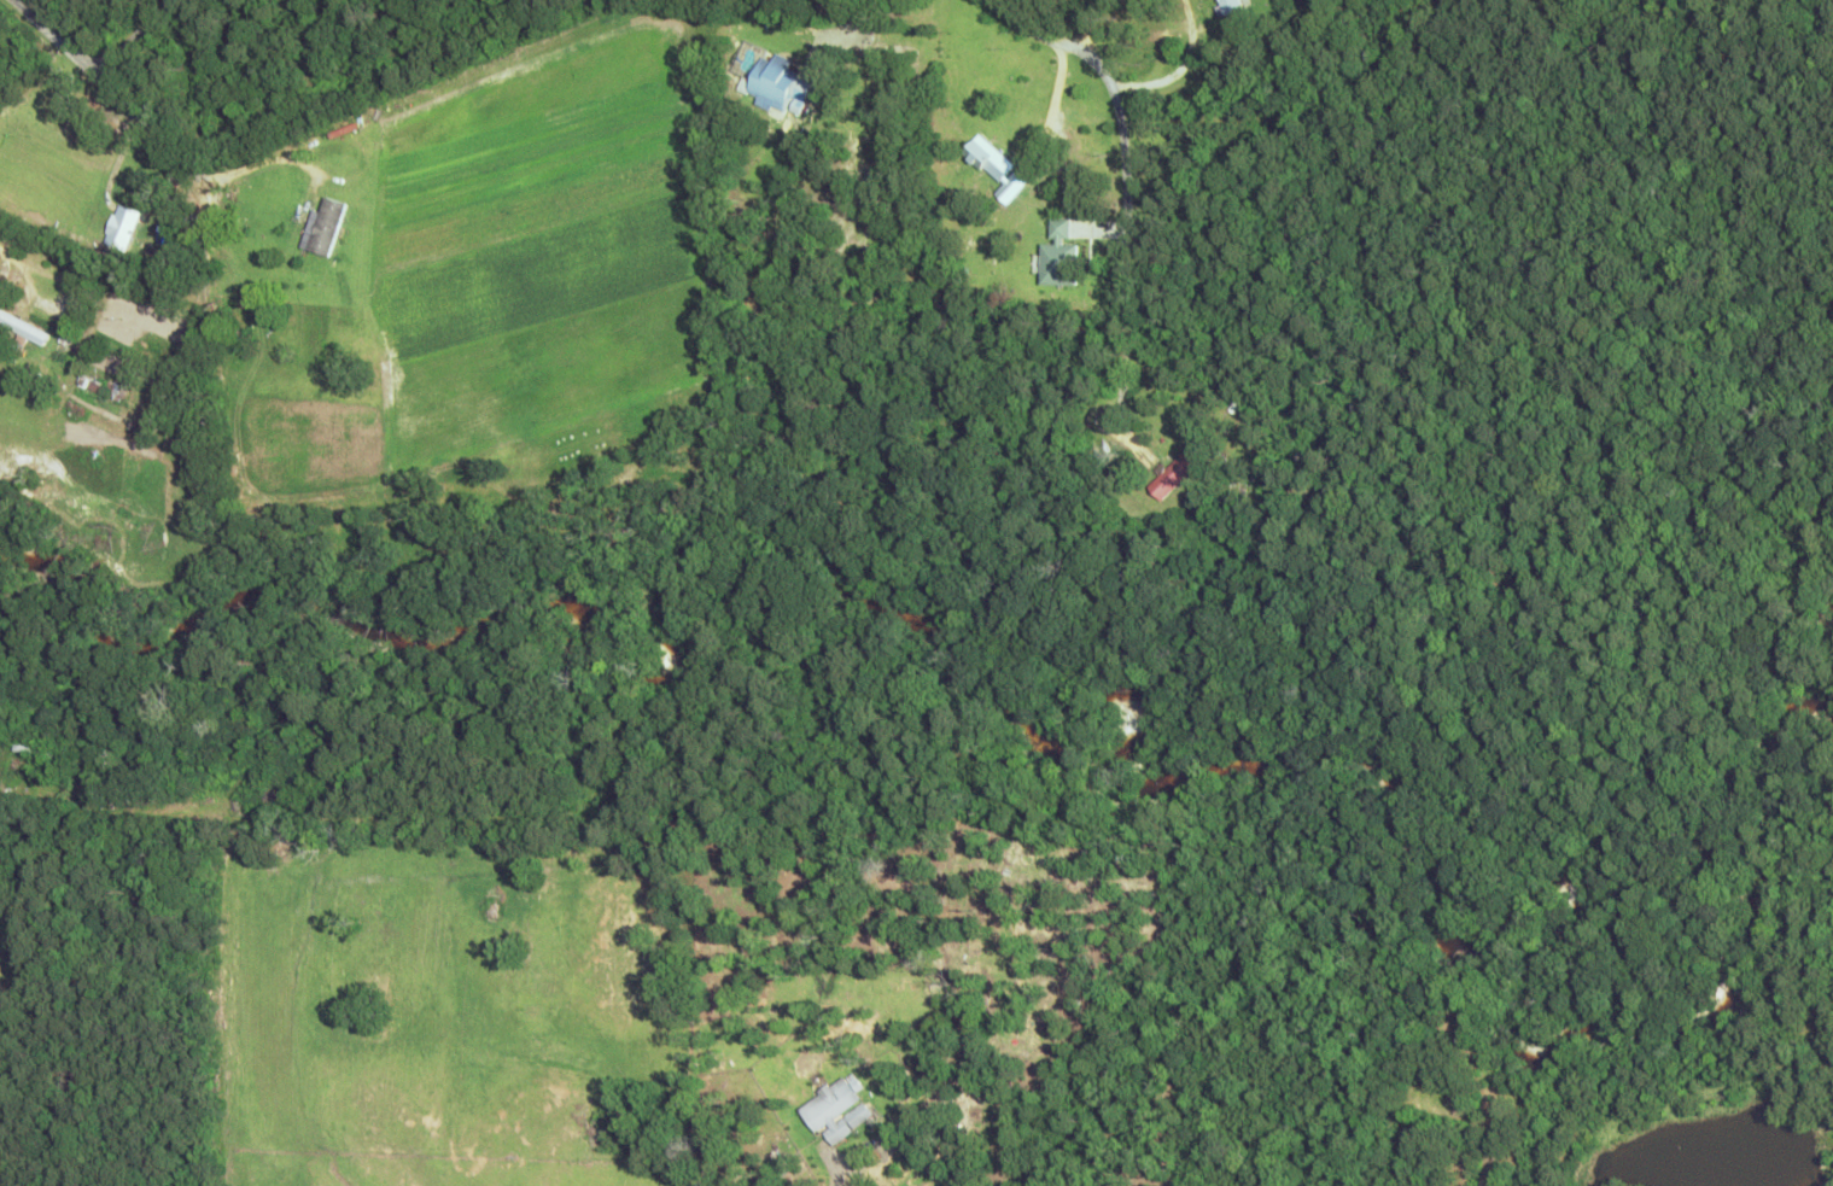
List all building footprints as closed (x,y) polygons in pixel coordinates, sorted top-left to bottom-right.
[(1221,15),(1242,10),(1240,0),(1218,0),(1221,15)] [(764,56),(748,92),(759,97),(757,101),(798,119),(814,82),(789,71),(794,60),(778,53),(774,60),(764,56)] [(964,153),(1000,183),(1016,165),(980,135),(964,153)] [(1026,183),(1016,173),(997,194),(1008,203),(1026,183)] [(329,195),(351,203),(332,257),(311,250),(329,195)] [(122,204),(117,215),(116,215),(107,233),(110,233),(106,243),(125,251),(141,212),(122,204)] [(1042,243),(1042,285),(1078,286),(1078,243),(1073,243),(1073,219),(1052,218),(1051,244),(1042,243)] [(46,346),(52,337),(0,309),(0,321),(46,346)] [(99,400),(101,381),(77,379),(76,398),(99,400)] [(1148,486),(1162,499),(1197,465),(1183,451),(1148,486)] [(1237,491),(1224,477),(1214,487),(1227,500),(1237,491)] [(799,1110),(818,1133),(860,1099),(841,1076),(799,1110)] [(865,1116),(868,1107),(857,1105),(855,1114),(865,1116)]
